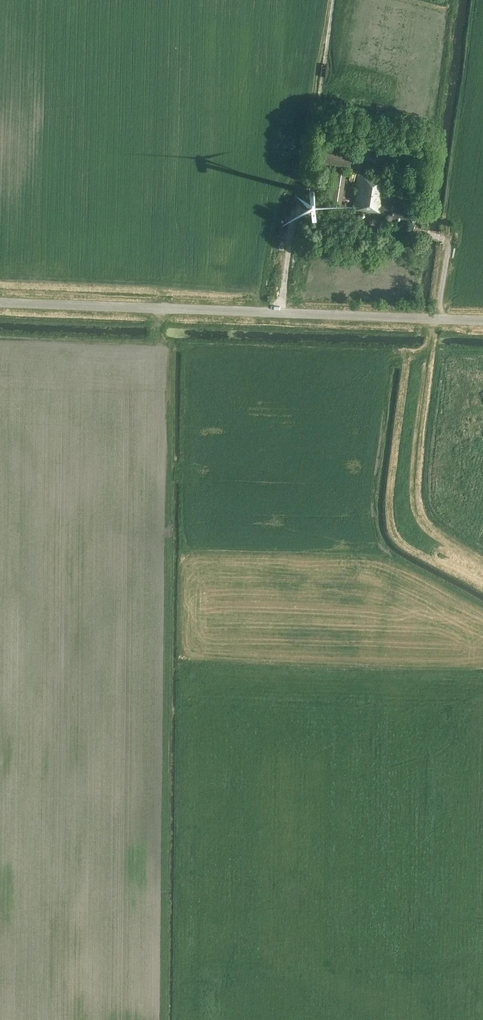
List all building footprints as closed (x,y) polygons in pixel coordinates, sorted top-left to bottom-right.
[(322,165),(351,169),(353,150),(327,147),(322,165)] [(330,169),(324,209),(336,210),(337,199),(339,199),(343,171),(330,169)] [(387,177),(386,177),(358,173),(353,208),(391,214),(390,218),(409,221),(411,207),(383,203),(387,177)]
